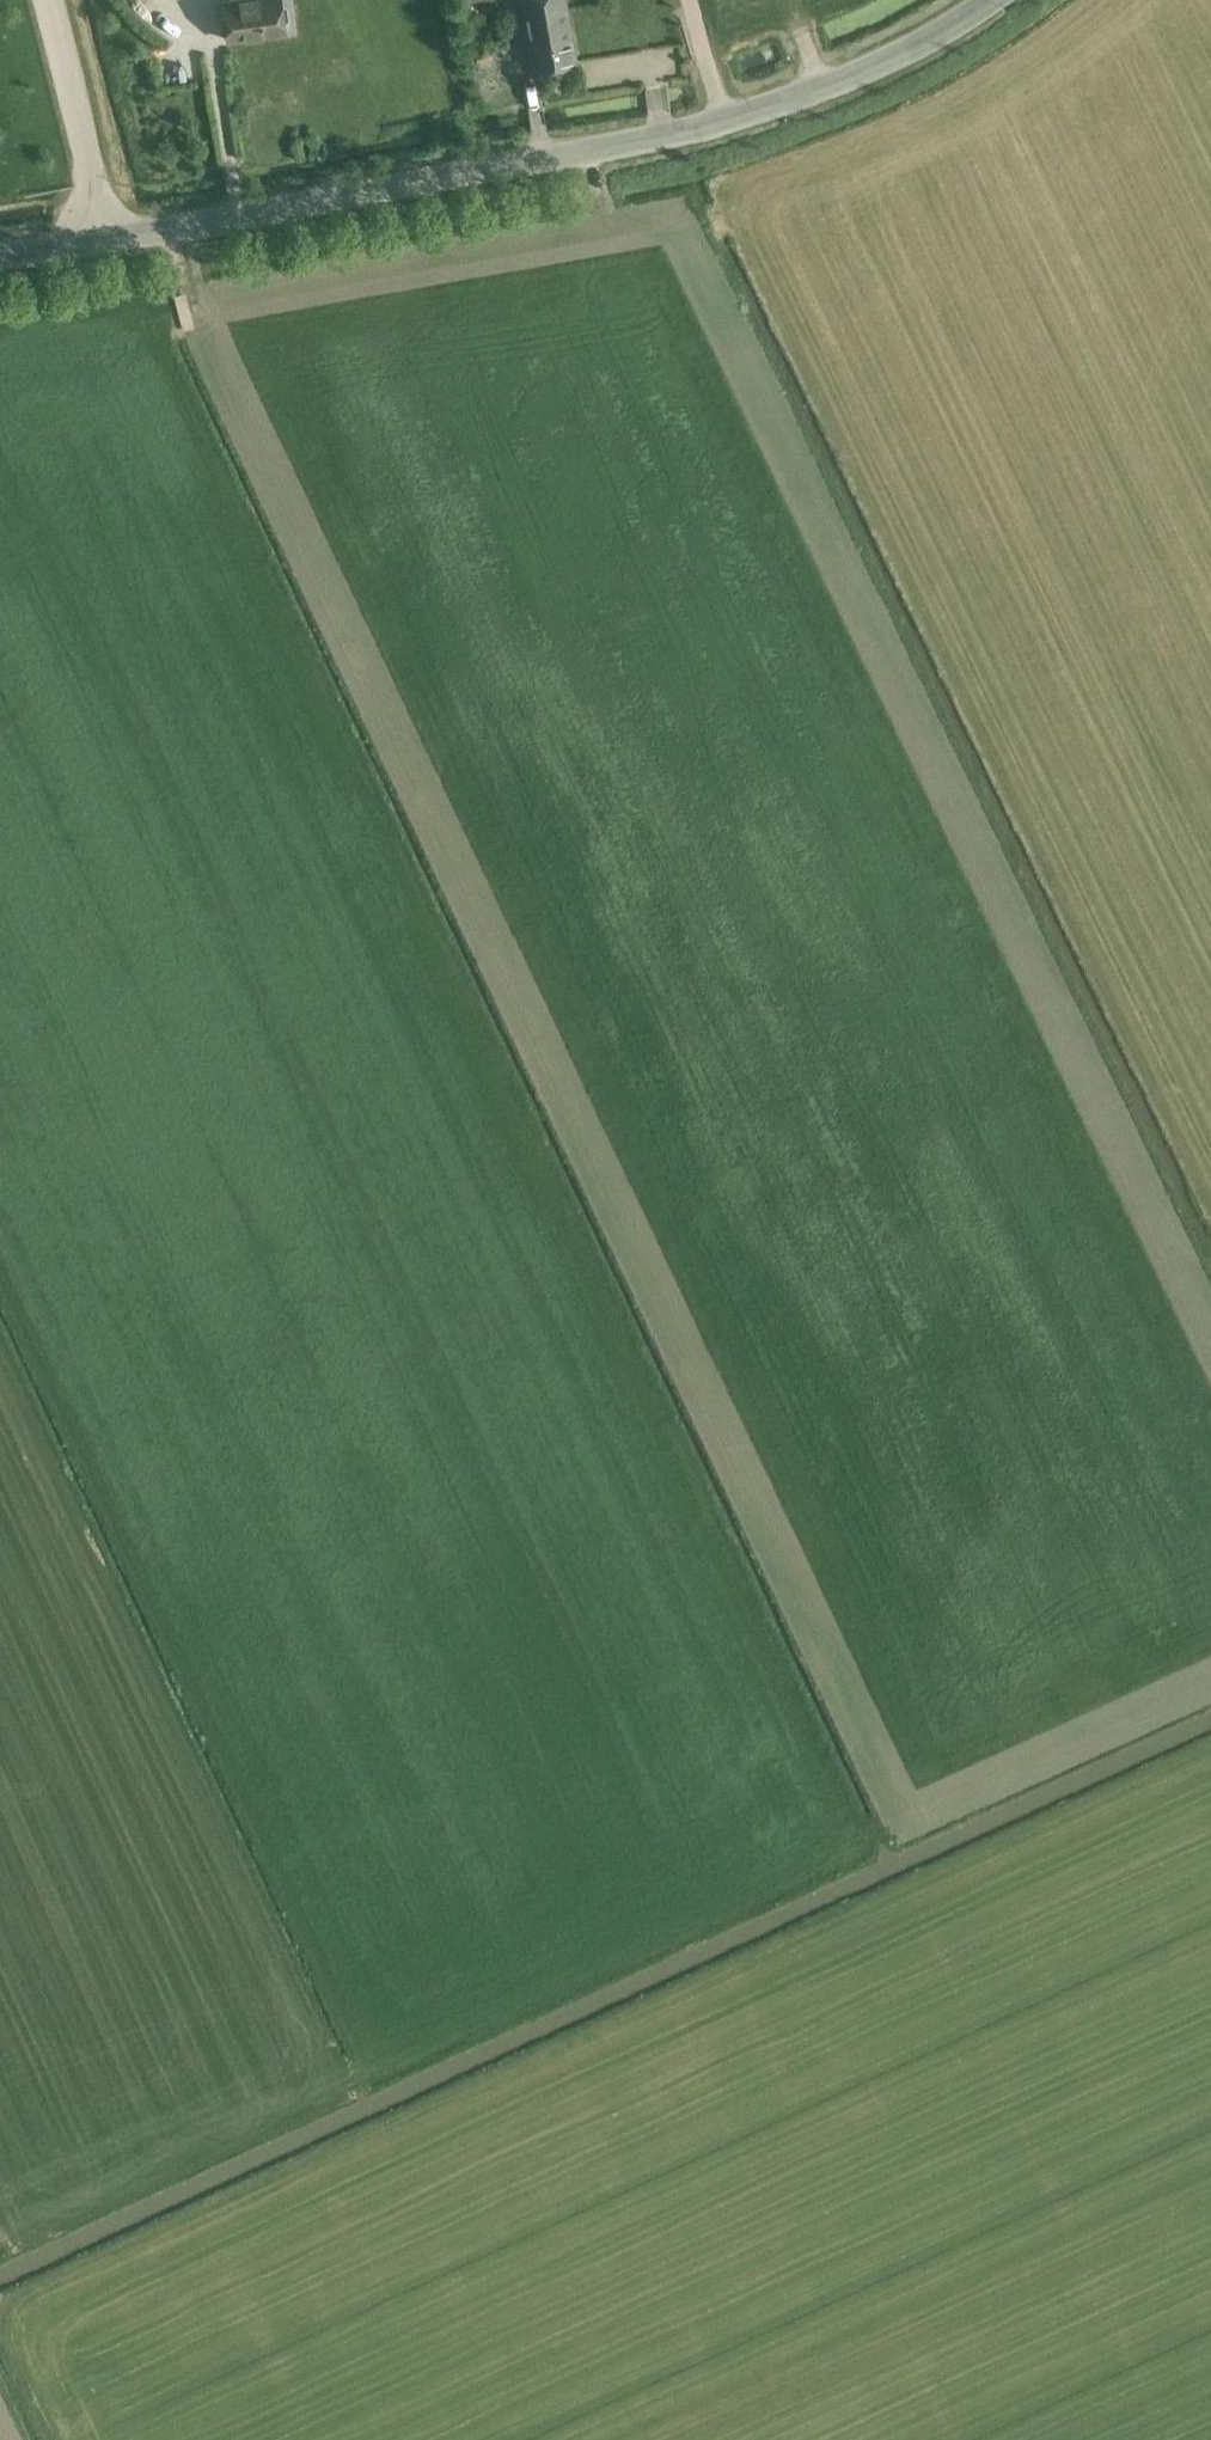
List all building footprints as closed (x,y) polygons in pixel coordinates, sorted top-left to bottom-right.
[(226,42),(287,34),(281,0),(220,0),(226,42)] [(535,68),(575,61),(565,0),(524,0),(535,68)] [(488,46),(470,50),(474,66),(480,65),(479,61),(484,59),(485,64),(492,62),(488,46)] [(649,89),(649,118),(670,118),(669,89),(649,89)]
